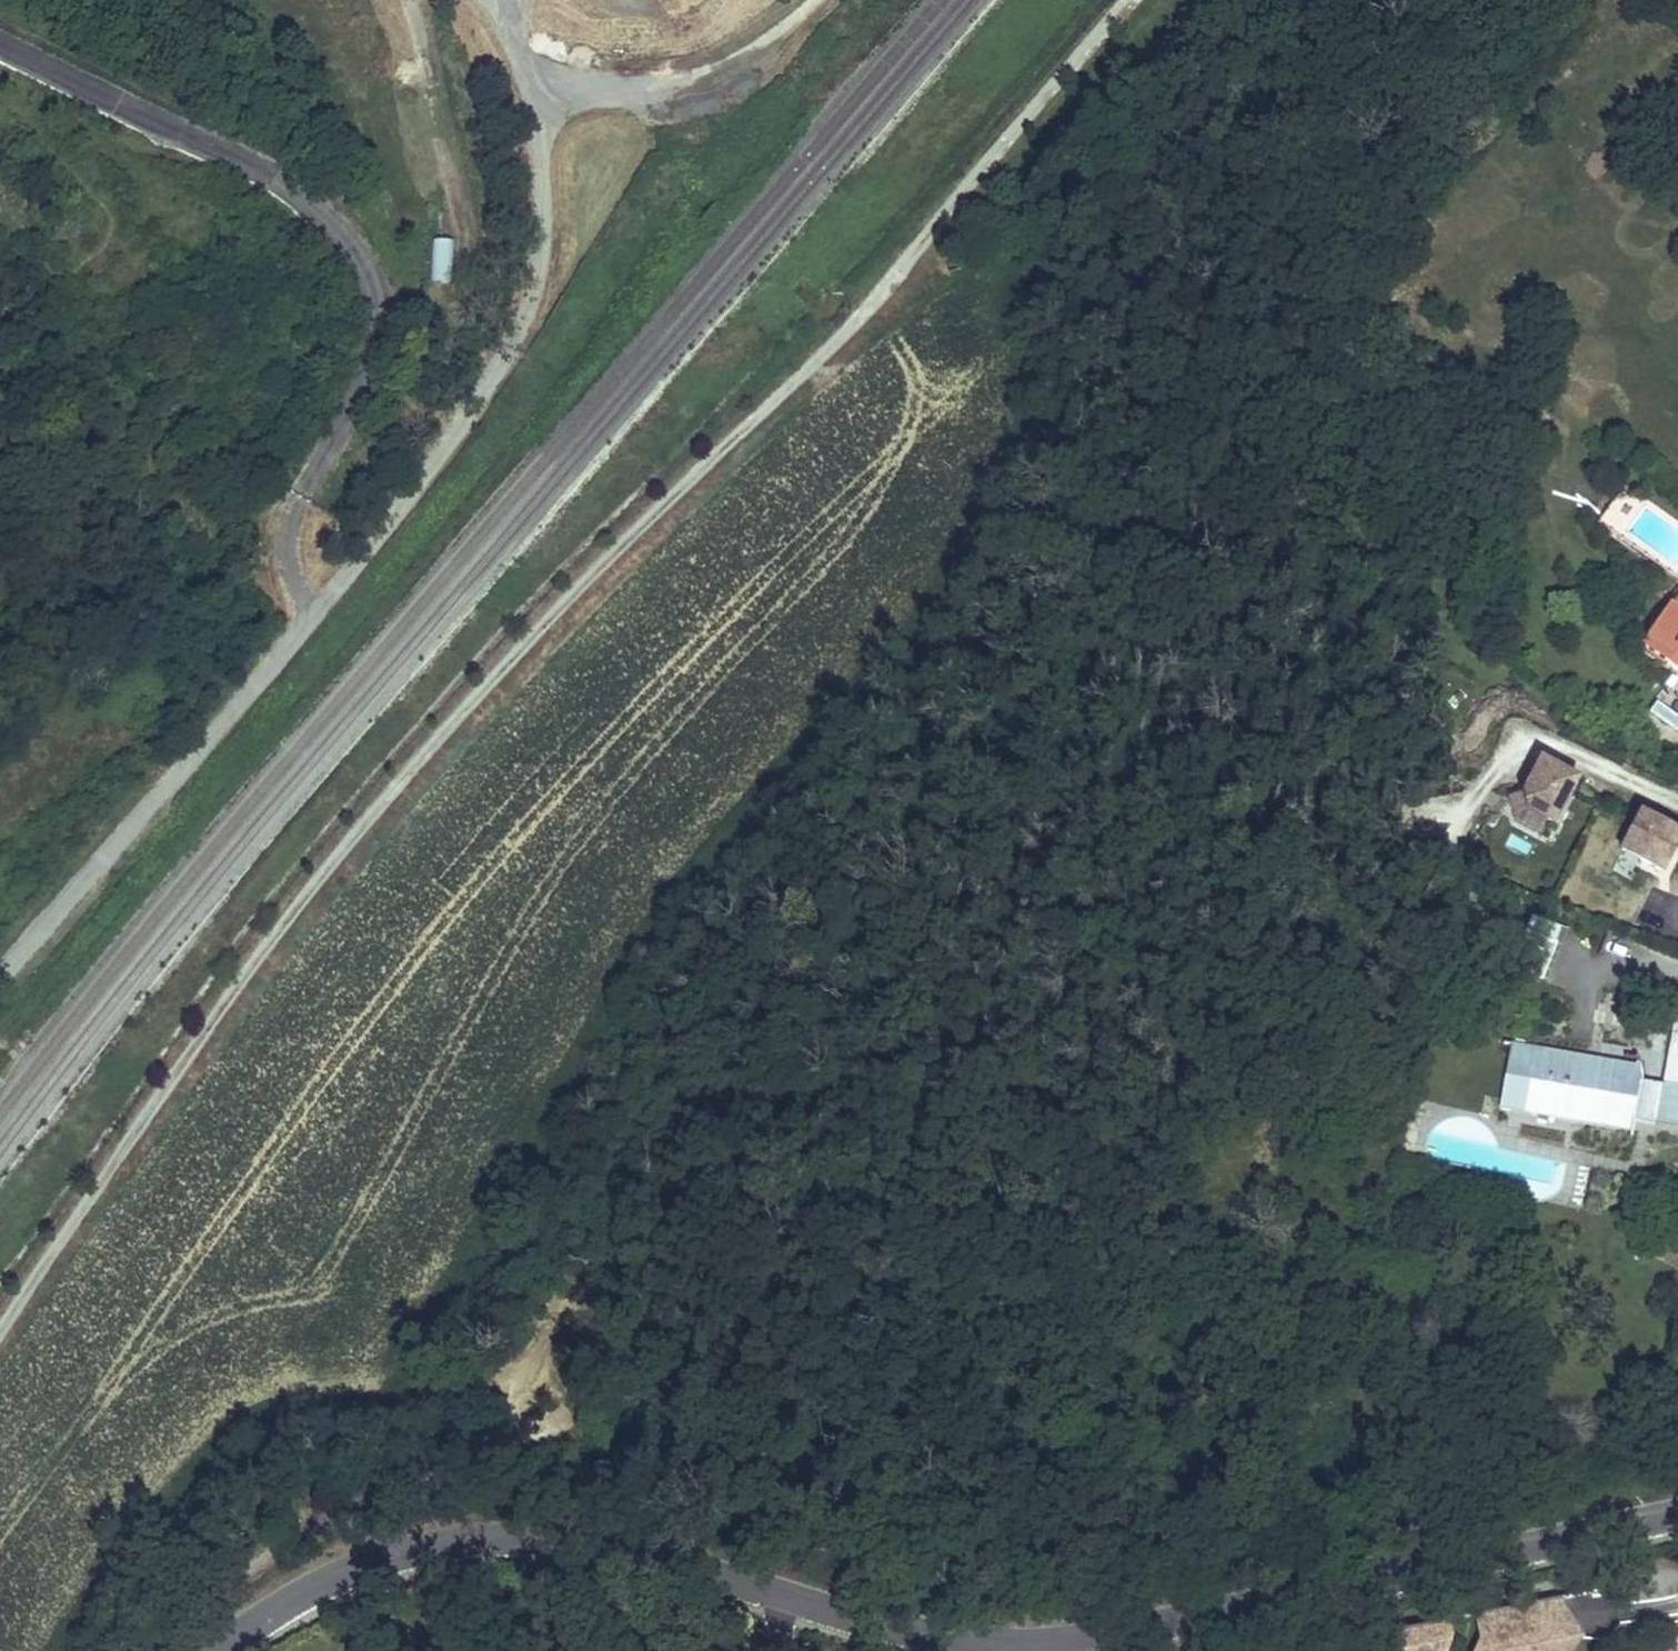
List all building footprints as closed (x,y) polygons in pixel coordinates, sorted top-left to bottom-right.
[(444,285),(449,243),(432,241),(428,283),(444,285)] [(1671,603),(1642,645),(1677,671),(1677,608),(1671,603)] [(1578,777),(1541,758),(1523,790),(1529,808),(1554,822),(1578,777)] [(1641,811),(1621,849),(1663,871),(1677,842),(1677,831),(1641,811)] [(1534,1044),(1525,1100),(1635,1118),(1636,1111),(1658,1115),(1657,1122),(1656,1126),(1677,1129),(1677,1019),(1674,1018),(1662,1085),(1641,1081),(1637,1061),(1534,1044)] [(1534,1044),(1510,1040),(1501,1096),(1525,1100),(1534,1044)] [(1658,1115),(1636,1111),(1635,1118),(1657,1122),(1658,1115)] [(1563,1600),(1474,1621),(1479,1641),(1474,1650),(1573,1650),(1584,1637),(1563,1600)]
